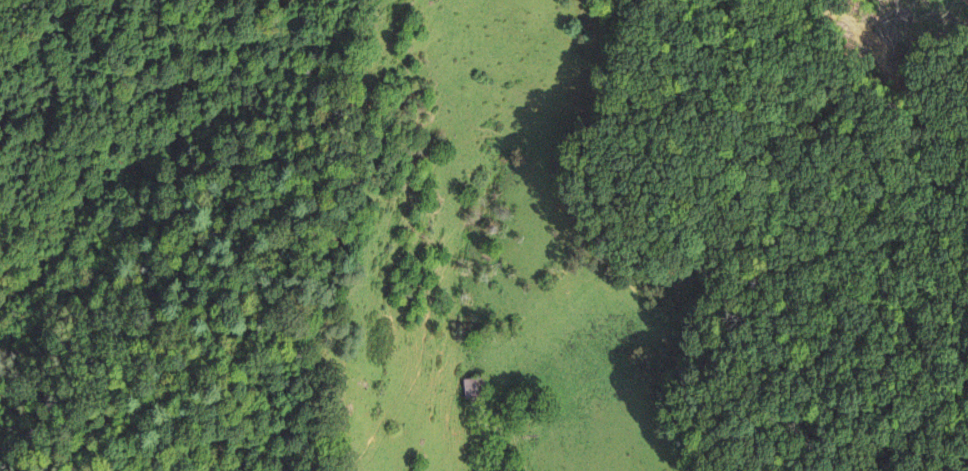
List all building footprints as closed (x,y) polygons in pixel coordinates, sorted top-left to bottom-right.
[(464,399),(485,397),(483,377),(463,379),(464,399)]
